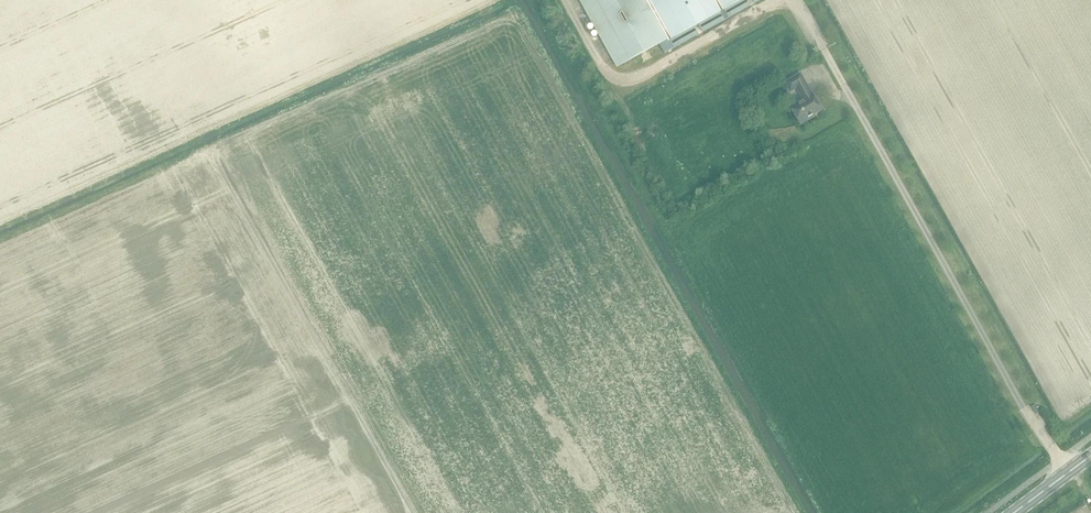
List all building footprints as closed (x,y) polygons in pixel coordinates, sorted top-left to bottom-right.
[(617,65),(735,0),(581,0),(617,65)] [(817,93),(815,94),(802,71),(785,80),(791,91),(797,87),(803,98),(791,105),(801,124),(817,115),(816,113),(825,108),(817,93)]
